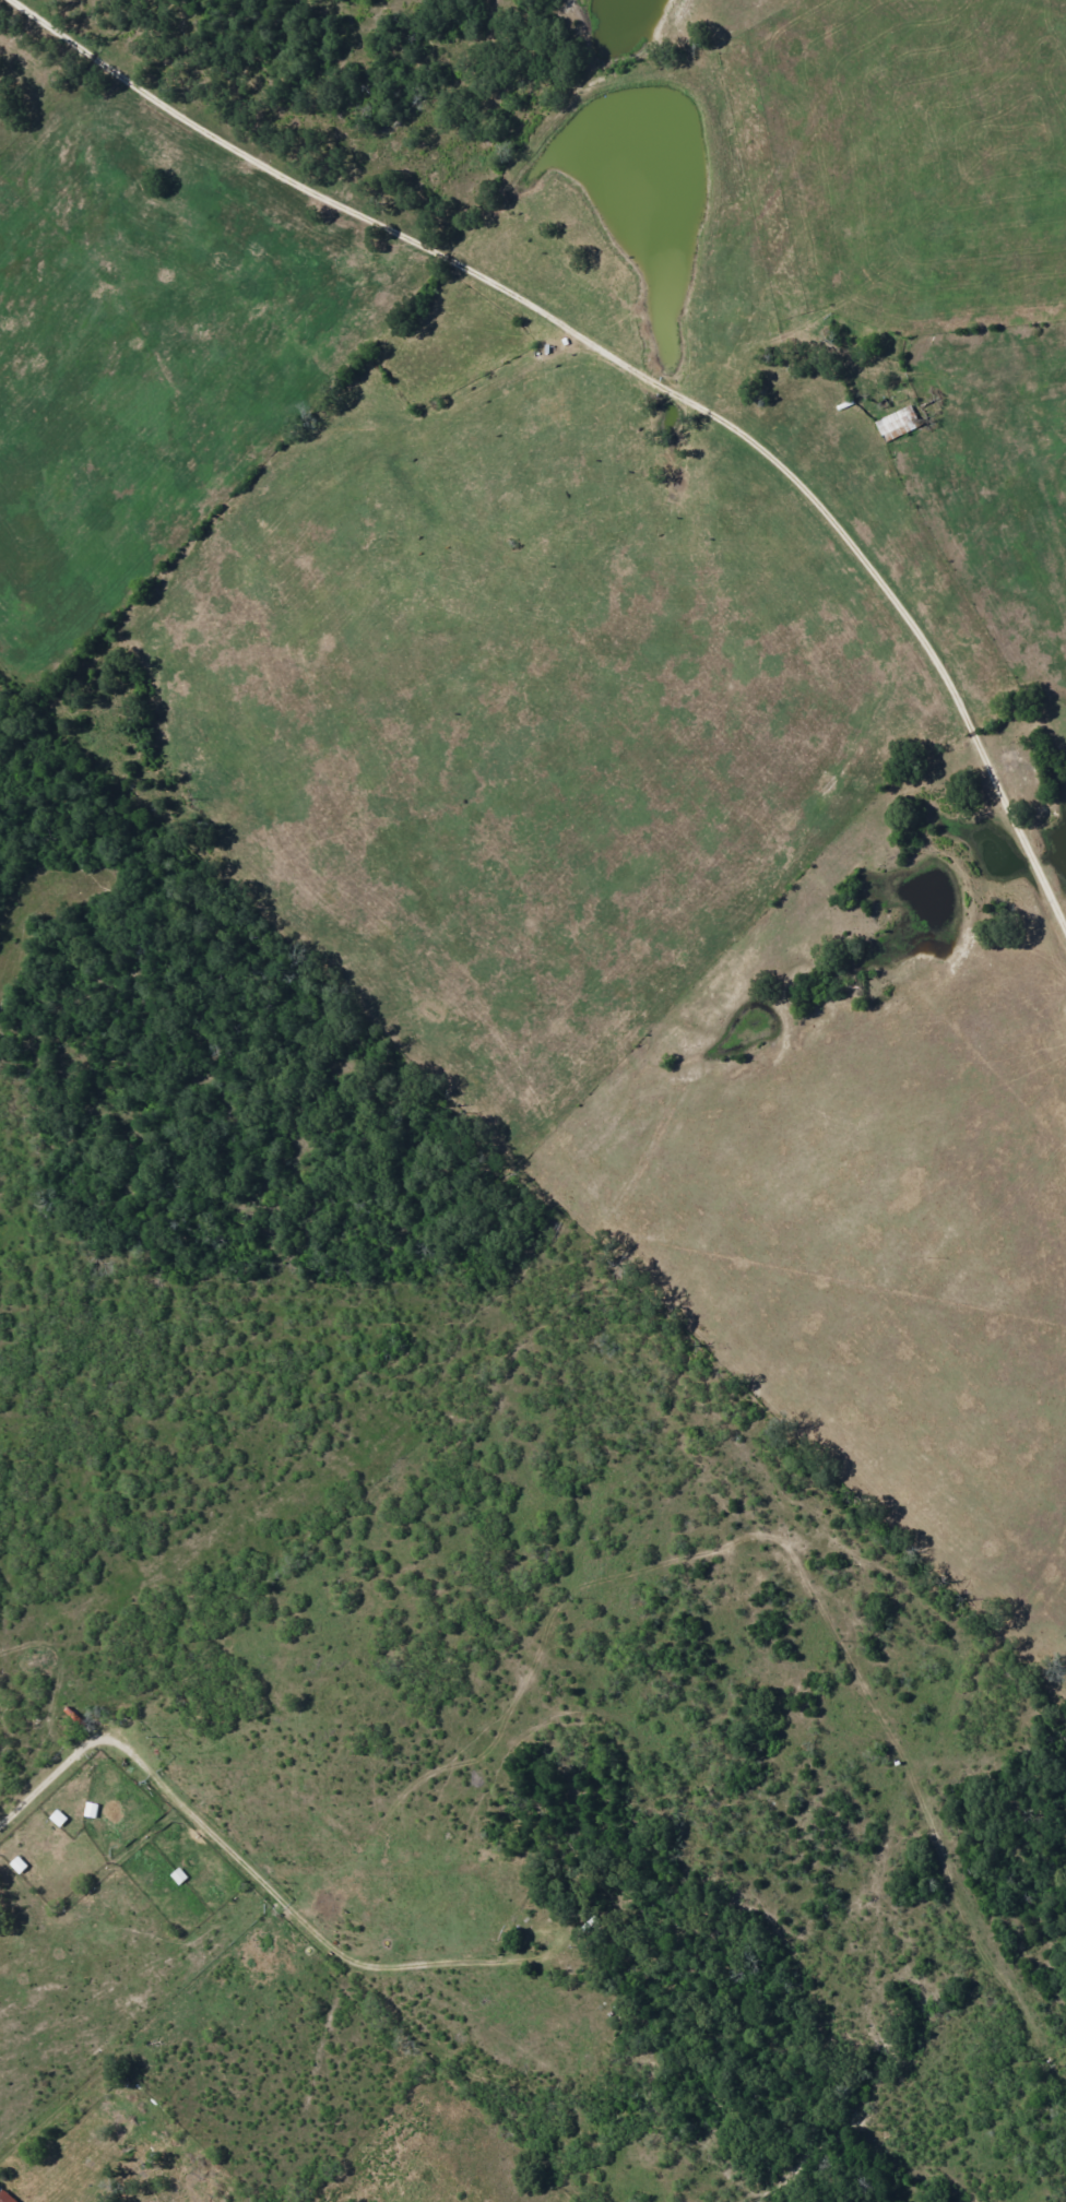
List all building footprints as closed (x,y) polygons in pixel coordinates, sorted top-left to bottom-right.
[(100,1806),(88,1804),(86,1818),(98,1820),(100,1806)] [(5,2190),(0,2196),(0,2201),(19,2201),(5,2190)]
